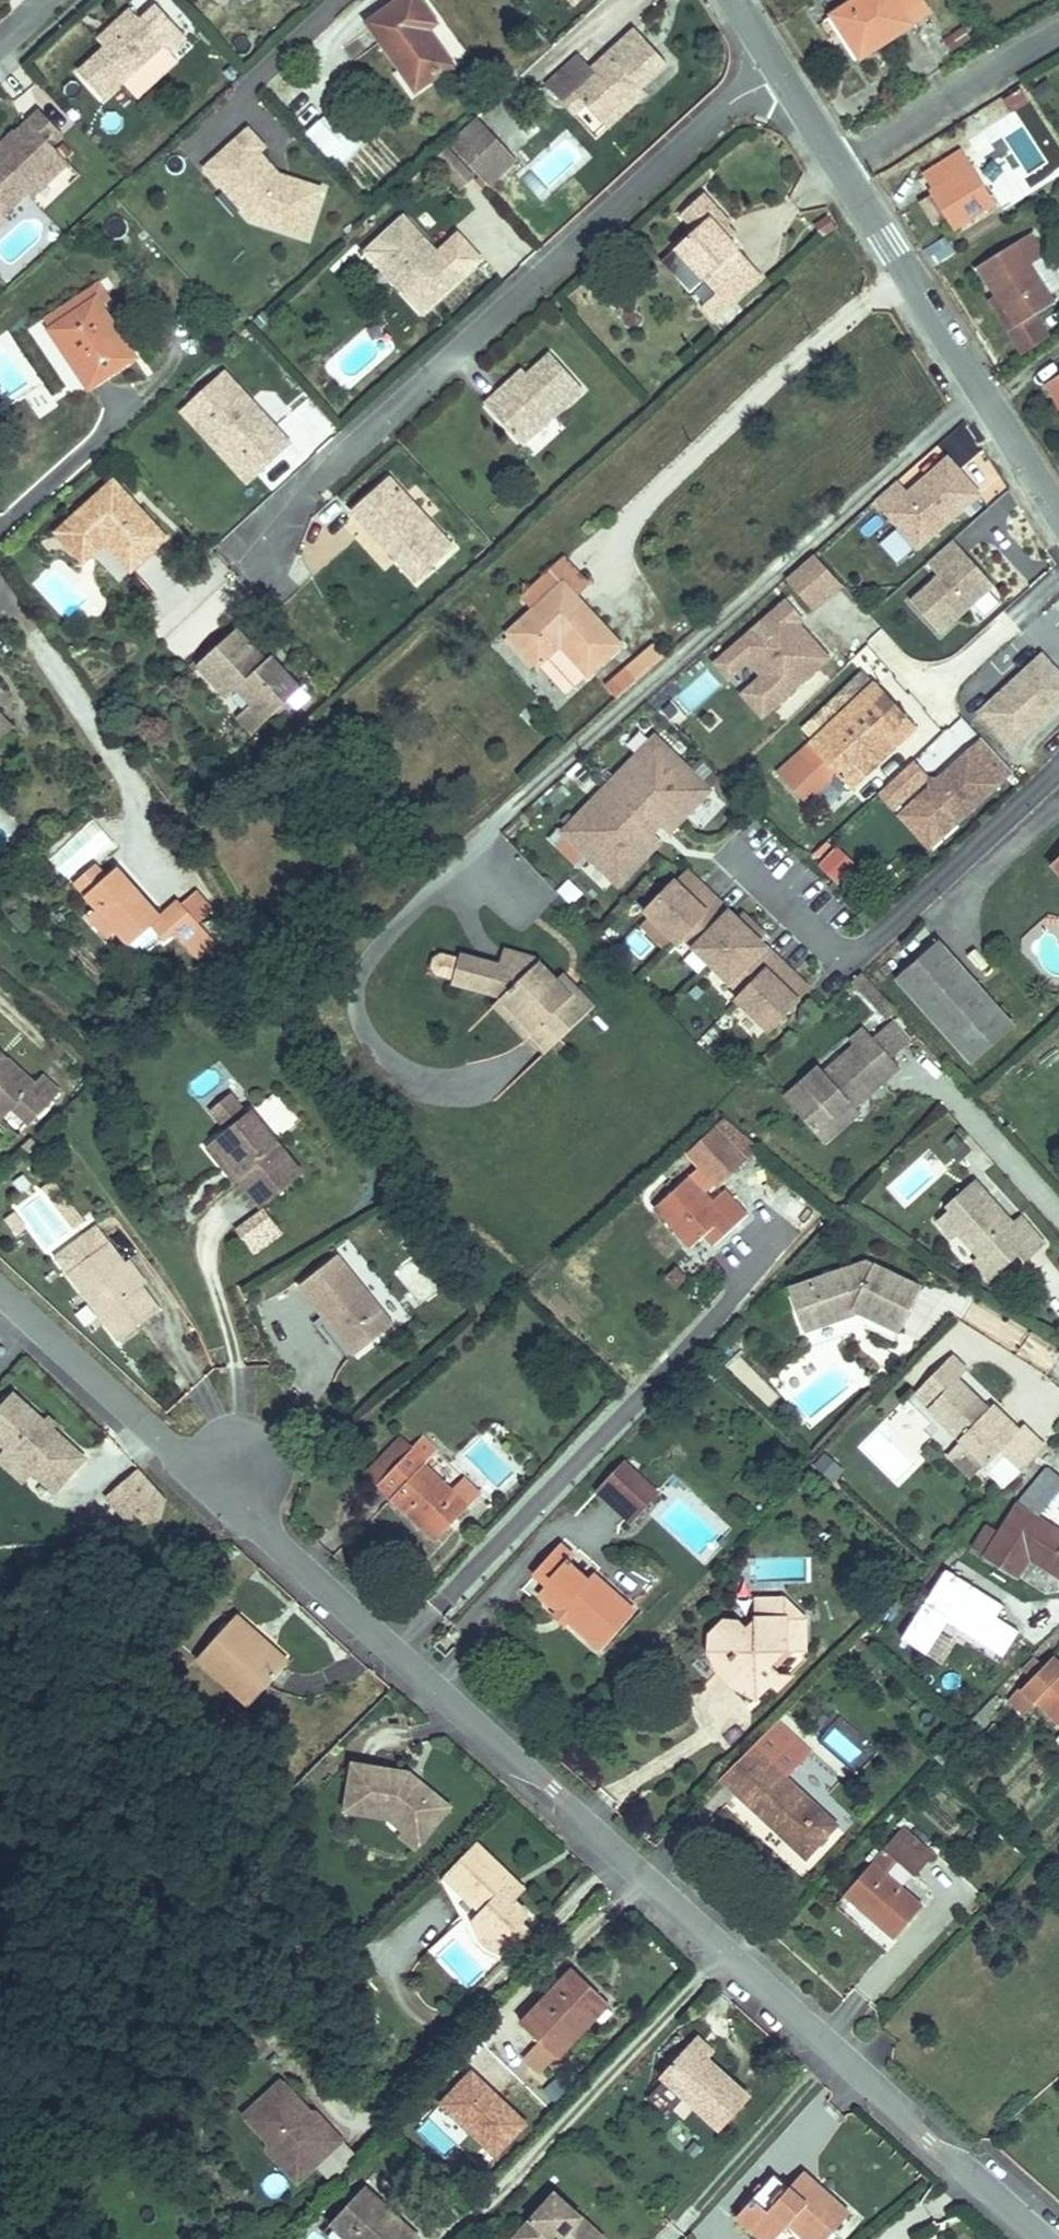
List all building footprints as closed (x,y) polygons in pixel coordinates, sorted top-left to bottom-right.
[(128,0),(112,0),(100,11),(100,12),(111,24),(101,34),(75,58),(100,85),(119,68),(126,76),(167,40),(160,32),(176,17),(161,0),(131,0),(129,2),(128,0)] [(364,24),(413,91),(449,66),(428,36),(436,31),(414,0),(396,0),(364,24)] [(824,12),(852,54),(919,9),(913,0),(842,0),(824,12)] [(111,24),(100,12),(89,21),(101,34),(111,24)] [(824,12),(816,17),(844,59),(852,54),(824,12)] [(641,85),(666,61),(633,25),(591,64),(579,51),(545,82),(556,95),(569,84),(586,101),(600,118),(638,82),(641,85)] [(641,85),(638,82),(600,118),(608,126),(645,90),(641,85)] [(569,84),(556,95),(573,113),(586,101),(569,84)] [(1014,90),(994,102),(1009,126),(1029,114),(1014,90)] [(39,162),(48,172),(69,153),(50,131),(61,122),(36,93),(15,111),(21,119),(0,137),(0,196),(39,162)] [(21,119),(12,108),(0,118),(0,137),(21,119)] [(329,111),(306,131),(335,164),(358,144),(329,111)] [(516,158),(484,124),(455,151),(487,185),(516,158)] [(238,179),(257,201),(252,219),(308,237),(323,189),(279,175),(259,153),(265,148),(249,130),(206,169),(225,190),(238,179)] [(447,146),(432,159),(458,186),(472,174),(447,146)] [(977,202),(946,149),(912,168),(922,185),(915,188),(938,226),(977,202)] [(39,162),(18,181),(28,190),(48,172),(39,162)] [(238,179),(225,190),(252,219),(257,201),(238,179)] [(669,251),(711,299),(722,311),(735,299),(724,287),(746,268),(725,243),(717,234),(725,227),(727,226),(714,211),(669,251)] [(403,294),(420,314),(480,259),(457,234),(437,253),(430,260),(423,252),(430,246),(403,215),(364,252),(376,264),(391,263),(412,286),(403,294)] [(725,227),(717,234),(725,243),(732,237),(725,227)] [(1017,233),(966,267),(986,296),(1005,323),(1023,310),(1042,297),(1018,262),(1031,253),(1017,233)] [(437,253),(430,246),(423,252),(430,260),(437,253)] [(391,263),(376,264),(403,294),(412,286),(391,263)] [(746,268),(724,287),(735,299),(757,280),(746,268)] [(92,309),(97,317),(106,312),(94,293),(36,328),(44,340),(92,309)] [(986,296),(978,303),(1015,355),(1041,337),(1023,310),(1005,323),(986,296)] [(711,299),(695,313),(707,325),(722,311),(711,299)] [(92,309),(44,340),(78,399),(128,370),(97,317),(92,309)] [(499,395),(483,408),(522,451),(582,396),(549,361),(528,381),(505,401),(499,395)] [(223,372),(181,411),(198,430),(206,423),(224,443),(227,440),(259,474),(291,445),(223,372)] [(521,373),(499,395),(505,401),(528,381),(521,373)] [(1038,387),(1058,422),(1058,373),(1038,387)] [(259,474),(227,440),(224,443),(218,449),(249,483),(259,474)] [(906,491),(897,481),(875,500),(917,548),(979,493),(946,455),(906,491)] [(384,483),(346,517),(412,590),(450,555),(384,483)] [(111,488),(66,529),(55,539),(82,568),(84,549),(104,548),(131,578),(165,547),(111,488)] [(952,541),(929,561),(942,576),(913,602),(940,632),(992,586),(952,541)] [(82,568),(104,548),(84,549),(82,568)] [(841,585),(813,554),(787,577),(816,609),(841,585)] [(565,565),(552,577),(576,604),(589,592),(565,565)] [(576,604),(552,577),(520,604),(532,618),(508,640),(537,673),(544,666),(571,697),(620,653),(576,604)] [(786,603),(716,664),(763,718),(829,661),(797,624),(801,621),(786,603)] [(232,638),(191,676),(224,711),(234,702),(247,716),(262,733),(301,697),(280,675),(273,682),(262,671),(232,638)] [(600,688),(610,700),(658,656),(648,645),(600,688)] [(982,708),(1016,745),(1058,705),(1058,664),(1045,649),(982,708)] [(270,663),(262,671),(273,682),(280,675),(270,663)] [(688,713),(719,686),(705,671),(674,698),(688,713)] [(868,674),(767,766),(793,796),(827,766),(844,786),(912,724),(868,674)] [(972,696),(963,704),(973,717),(982,709),(972,696)] [(262,733),(247,716),(233,729),(248,745),(262,733)] [(10,730),(0,718),(0,739),(10,730)] [(960,722),(936,755),(951,766),(975,733),(960,722)] [(618,886),(659,844),(650,836),(636,822),(647,811),(661,825),(669,833),(710,791),(655,738),(563,832),(618,886)] [(947,833),(1013,772),(982,739),(938,780),(931,786),(916,800),(947,833)] [(705,798),(691,814),(704,825),(717,809),(705,798)] [(636,822),(650,836),(661,825),(647,811),(636,822)] [(65,880),(112,843),(93,820),(47,856),(65,880)] [(835,846),(816,866),(837,885),(856,865),(835,846)] [(686,870),(681,875),(699,892),(704,888),(686,870)] [(699,892),(681,875),(646,912),(677,942),(682,937),(742,995),(737,1000),(769,1031),(804,994),(786,977),(791,972),(759,941),(736,919),(704,888),(699,892)] [(62,895),(71,909),(93,889),(83,877),(62,895)] [(93,889),(71,909),(83,921),(74,928),(94,950),(103,943),(115,958),(138,940),(149,952),(157,946),(182,977),(203,961),(164,914),(145,929),(103,880),(93,889)] [(736,919),(759,941),(765,935),(741,913),(736,919)] [(946,924),(886,978),(961,1061),(1021,1007),(946,924)] [(483,953),(474,980),(507,992),(530,970),(483,953)] [(489,1013),(480,1021),(530,1071),(585,1016),(568,999),(563,1004),(549,989),(530,970),(507,992),(474,980),(450,971),(442,996),(489,1013)] [(786,977),(804,994),(809,989),(791,972),(786,977)] [(553,984),(549,989),(563,1004),(568,999),(553,984)] [(889,1027),(868,1045),(886,1065),(906,1048),(889,1027)] [(815,1074),(779,1105),(808,1138),(843,1108),(850,1116),(882,1089),(876,1080),(888,1069),(886,1065),(868,1045),(859,1035),(845,1048),(849,1053),(819,1080),(815,1074)] [(896,1077),(888,1069),(876,1080),(882,1089),(896,1077)] [(0,1122),(11,1134),(41,1106),(24,1088),(15,1095),(0,1081),(0,1122)] [(305,1175),(254,1101),(206,1135),(235,1177),(228,1182),(249,1213),(305,1175)] [(850,1116),(843,1108),(808,1138),(819,1150),(854,1121),(850,1116)] [(943,1163),(966,1154),(953,1122),(930,1132),(943,1163)] [(712,1128),(698,1141),(724,1170),(738,1157),(712,1128)] [(235,1177),(206,1135),(192,1144),(221,1187),(228,1182),(235,1177)] [(699,1194),(724,1170),(698,1141),(672,1164),(699,1194)] [(670,1253),(683,1240),(701,1222),(710,1232),(723,1219),(703,1199),(692,1209),(665,1182),(632,1214),(670,1253)] [(999,1227),(960,1183),(931,1207),(937,1213),(925,1223),(940,1241),(946,1235),(965,1257),(958,1264),(976,1283),(995,1267),(989,1258),(997,1252),(1004,1260),(1011,1268),(1032,1249),(1007,1221),(999,1227)] [(43,1201),(34,1208),(64,1250),(73,1244),(43,1201)] [(232,1231),(252,1257),(282,1234),(262,1208),(232,1231)] [(701,1222),(683,1240),(692,1249),(710,1232),(701,1222)] [(103,1274),(86,1250),(48,1276),(100,1350),(137,1324),(103,1274)] [(989,1258),(995,1267),(1004,1260),(997,1252),(989,1258)] [(115,1266),(103,1274),(123,1303),(135,1295),(115,1266)] [(324,1267),(282,1297),(308,1331),(338,1370),(378,1339),(324,1267)] [(842,1272),(787,1292),(803,1337),(855,1316),(867,1322),(896,1337),(920,1293),(871,1267),(862,1286),(849,1290),(842,1272)] [(896,1337),(867,1322),(860,1333),(889,1348),(896,1337)] [(952,1463),(954,1465),(983,1432),(922,1378),(932,1368),(916,1354),(892,1381),(907,1394),(893,1411),(927,1441),(916,1454),(941,1477),(952,1463)] [(907,1394),(892,1381),(878,1398),(893,1411),(907,1394)] [(0,1393),(0,1394),(0,1456),(19,1473),(41,1494),(72,1460),(0,1393)] [(960,1401),(955,1407),(983,1432),(988,1426),(960,1401)] [(353,1501),(387,1460),(375,1451),(340,1489),(353,1501)] [(10,1483),(19,1473),(0,1456),(0,1474),(10,1483)] [(387,1460),(353,1501),(416,1556),(446,1521),(401,1482),(405,1477),(387,1460)] [(135,1536),(170,1503),(137,1468),(102,1501),(135,1536)] [(581,1496),(614,1528),(621,1520),(603,1502),(622,1483),(607,1469),(581,1496)] [(993,1577),(1005,1557),(1040,1580),(1058,1552),(1058,1550),(1016,1521),(1044,1483),(1028,1472),(994,1506),(975,1535),(961,1526),(948,1546),(993,1577)] [(640,1500),(622,1483),(603,1502),(621,1520),(640,1500)] [(532,1591),(524,1601),(548,1623),(551,1619),(559,1627),(556,1630),(581,1654),(615,1617),(577,1582),(572,1587),(552,1569),(557,1564),(545,1552),(519,1580),(532,1591)] [(715,1686),(731,1702),(751,1681),(743,1672),(752,1663),(778,1661),(782,1628),(762,1607),(762,1595),(735,1595),(734,1627),(726,1635),(720,1629),(703,1629),(690,1643),(686,1657),(700,1671),(706,1665),(722,1680),(715,1686)] [(235,1619),(199,1661),(253,1708),(287,1669),(250,1637),(253,1633),(235,1619)] [(548,1623),(543,1628),(551,1636),(556,1630),(559,1627),(551,1619),(548,1623)] [(1025,1656),(997,1687),(1058,1744),(1058,1687),(1025,1656)] [(706,1665),(700,1671),(715,1686),(722,1680),(706,1665)] [(832,1727),(821,1741),(849,1765),(861,1751),(832,1727)] [(753,1728),(698,1790),(779,1865),(809,1833),(746,1774),(773,1746),(753,1728)] [(389,1775),(332,1768),(326,1817),(369,1822),(382,1841),(386,1836),(391,1831),(407,1844),(433,1811),(403,1786),(388,1783),(389,1775)] [(403,1786),(389,1775),(388,1783),(403,1786)] [(880,1830),(826,1895),(850,1916),(846,1921),(871,1941),(900,1906),(862,1875),(873,1862),(893,1878),(911,1856),(880,1830)] [(386,1836),(382,1841),(399,1854),(407,1844),(391,1831),(386,1836)] [(515,1931),(515,1918),(504,1906),(493,1896),(502,1885),(460,1847),(432,1880),(468,1913),(460,1921),(468,1934),(474,1944),(483,1951),(504,1962),(523,1940),(515,1931)] [(502,1885),(493,1896),(504,1906),(514,1895),(502,1885)] [(531,1932),(515,1918),(515,1931),(523,1940),(531,1932)] [(562,1984),(512,2042),(549,2074),(576,2042),(570,2037),(593,2011),(562,1984)] [(570,2037),(576,2042),(599,2016),(593,2011),(570,2037)] [(679,2049),(673,2057),(688,2071),(695,2064),(679,2049)] [(673,2057),(643,2089),(700,2142),(730,2110),(688,2071),(673,2057)] [(269,2165),(283,2180),(293,2170),(309,2170),(317,2179),(343,2154),(316,2126),(302,2126),(295,2119),(299,2115),(280,2095),(244,2130),(269,2156),(269,2165)] [(299,2196),(317,2179),(309,2170),(293,2170),(283,2180),(299,2196)] [(785,2185),(772,2200),(785,2212),(799,2197),(785,2185)] [(836,2230),(799,2197),(785,2212),(772,2200),(762,2191),(726,2232),(734,2238),(828,2238),(836,2230)] [(327,2238),(392,2238),(355,2207),(327,2238)] [(515,2238),(570,2238),(540,2211),(515,2238)]
